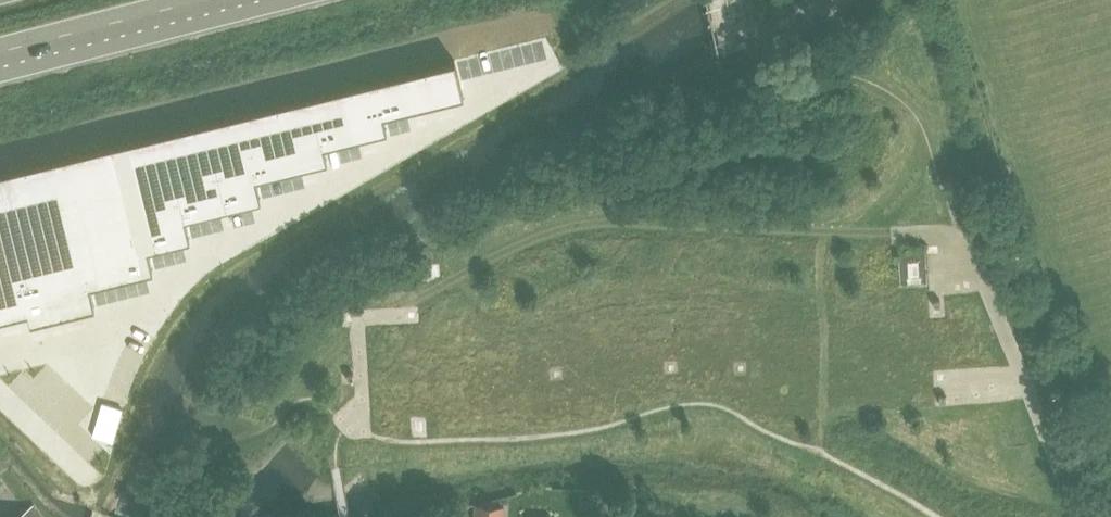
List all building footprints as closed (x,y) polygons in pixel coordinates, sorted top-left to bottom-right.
[(27,310),(30,320),(94,305),(89,284),(152,268),(147,247),(189,237),(184,216),(260,197),(255,176),(326,158),(323,143),(386,128),(383,113),(463,93),(454,59),(0,170),(0,317),(27,310)] [(903,268),(904,288),(925,286),(923,245),(901,246),(903,268)] [(92,436),(113,442),(122,408),(102,402),(92,436)] [(32,504),(13,516),(40,516),(32,504)] [(502,506),(476,505),(475,516),(501,516),(502,506)]
